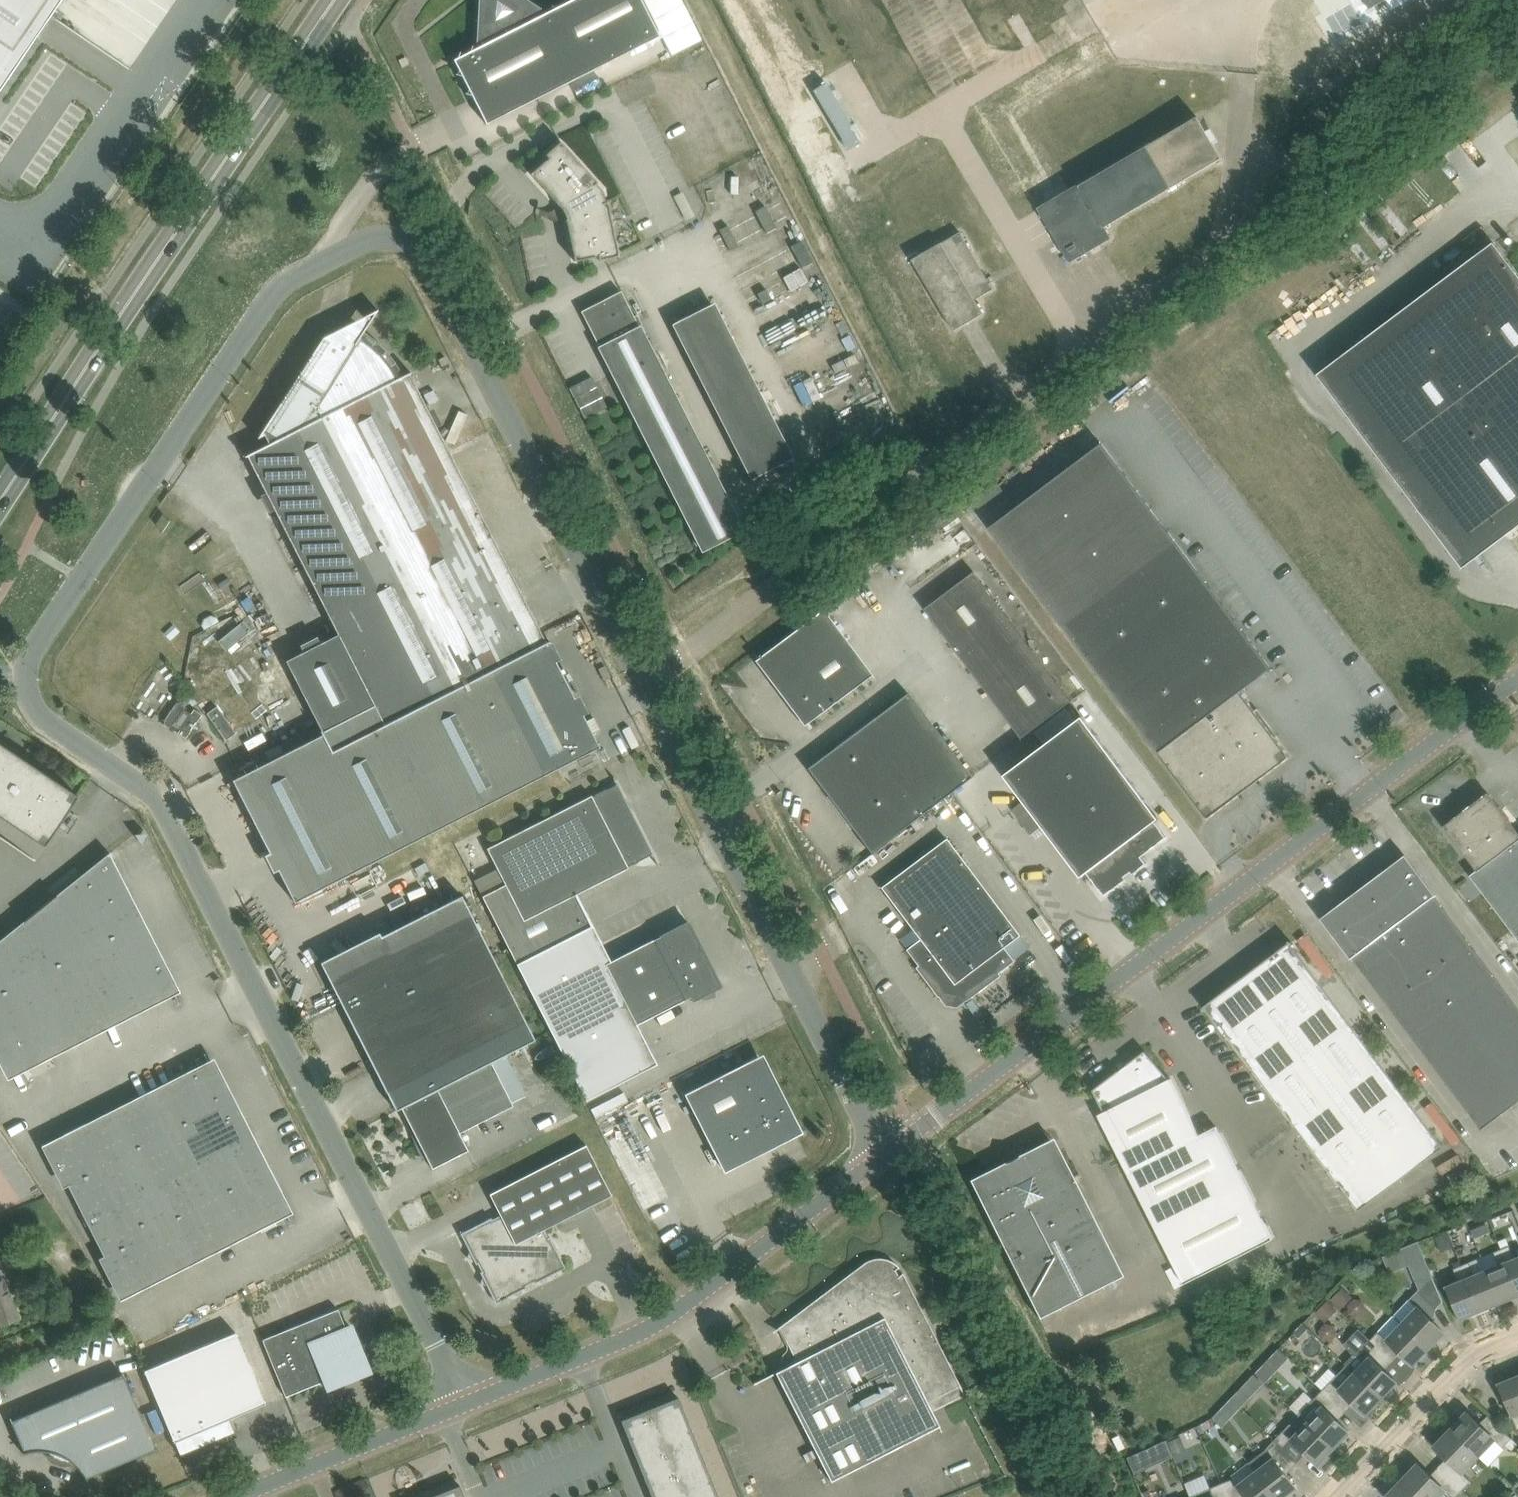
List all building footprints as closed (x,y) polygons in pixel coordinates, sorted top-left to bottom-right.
[(38,36),(37,35),(61,0),(0,0),(0,92),(38,36)] [(566,2),(541,15),(540,11),(543,9),(529,0),(479,0),(477,43),(480,41),(482,45),(454,59),(487,123),(660,35),(642,0),(570,0),(566,2)] [(672,54),(702,39),(682,0),(645,0),(672,54)] [(857,139),(822,78),(809,86),(845,146),(857,139)] [(730,107),(708,118),(724,151),(746,139),(730,107)] [(1080,184),(1056,198),(1039,208),(1059,241),(1071,262),(1103,243),(1113,237),(1107,226),(1169,190),(1223,158),(1213,141),(1199,117),(1147,147),(1081,185),(1080,184)] [(549,157),(531,173),(562,208),(565,215),(575,260),(599,255),(599,259),(619,255),(605,190),(561,141),(546,154),(549,157)] [(956,330),(962,326),(985,313),(977,299),(995,289),(961,231),(914,259),(956,330)] [(1348,414),(1406,491),(1450,458),(1507,535),(1517,527),(1517,287),(1348,414)] [(621,290),(581,310),(702,549),(742,529),(621,290)] [(745,477),(789,457),(716,299),(672,319),(745,477)] [(322,734),(233,779),(250,812),(554,657),(556,661),(561,658),(552,641),(547,644),(547,643),(550,641),(550,640),(546,641),(515,581),(513,577),(509,567),(443,438),(410,373),(412,372),(411,371),(404,374),(396,362),(387,350),(364,330),(350,323),(323,337),(259,435),(257,438),(265,434),(269,443),(245,455),(246,456),(248,455),(266,492),(275,509),(338,634),(321,642),(304,651),(293,657),(286,660),(303,692),(323,733),(322,734)] [(1103,443),(990,527),(1063,623),(1160,753),(1209,818),(1291,756),(1277,738),(1279,736),(1258,708),(1256,710),(1242,691),(1272,668),(1103,443)] [(975,571),(926,608),(962,657),(1011,620),(975,571)] [(873,674),(823,607),(758,656),(756,654),(809,726),(810,725),(809,723),(873,674)] [(205,628),(220,620),(217,616),(211,615),(204,618),(202,623),(205,628)] [(244,620),(218,640),(226,650),(252,629),(244,620)] [(1011,620),(962,657),(1023,737),(1034,729),(1066,705),(1072,700),(1011,620)] [(554,657),(250,812),(270,852),(279,869),(295,901),(368,864),(558,767),(600,746),(592,732),(586,720),(583,714),(588,712),(579,694),(574,697),(556,661),(554,657)] [(871,852),(972,776),(908,692),(899,698),(902,701),(829,756),(828,765),(823,765),(822,774),(827,774),(825,784),(868,841),(865,843),(871,852)] [(165,718),(187,734),(201,716),(179,699),(165,718)] [(218,703),(207,710),(224,738),(235,731),(218,703)] [(1160,818),(1148,802),(1083,716),(1005,774),(1025,800),(1013,809),(1032,834),(1044,825),(1082,876),(1088,872),(1106,895),(1128,878),(1126,876),(1132,871),(1134,874),(1148,863),(1143,856),(1168,836),(1156,821),(1160,818)] [(78,794),(0,743),(0,814),(45,845),(60,826),(70,834),(79,815),(71,807),(78,794)] [(611,960),(593,925),(577,893),(629,867),(628,866),(639,861),(639,860),(653,853),(646,839),(646,838),(624,793),(623,794),(618,783),(607,788),(592,795),(487,847),(506,883),(483,895),(586,1099),(657,1063),(637,1024),(691,996),(694,1000),(703,996),(705,999),(716,996),(715,989),(722,986),(688,921),(611,960)] [(1445,826),(1478,870),(1471,875),(1517,937),(1517,830),(1500,806),(1499,806),(1492,795),(1477,806),(1474,803),(1445,826)] [(964,997),(966,1000),(1000,975),(998,972),(1014,960),(1004,946),(1019,934),(946,837),(881,886),(920,938),(906,949),(918,965),(916,967),(938,996),(941,994),(945,1000),(958,1002),(964,997)] [(0,940),(0,1050),(11,1071),(173,988),(116,877),(116,878),(112,870),(118,867),(110,852),(49,901),(0,940)] [(1332,931),(1352,958),(1354,957),(1482,1128),(1517,1102),(1517,1006),(1435,896),(1437,895),(1406,854),(1322,918),(1332,931)] [(419,875),(429,869),(425,862),(415,867),(419,875)] [(396,1110),(402,1107),(506,1054),(535,1039),(462,895),(326,963),(390,1089),(387,1091),(396,1110)] [(1360,1209),(1444,1146),(1292,945),(1294,943),(1292,940),(1283,947),(1284,949),(1207,1006),(1221,1025),(1219,1026),(1225,1033),(1227,1032),(1360,1209)] [(1185,1283),(1274,1238),(1217,1126),(1200,1134),(1172,1078),(1170,1079),(1146,1050),(1094,1089),(1105,1111),(1099,1114),(1185,1283)] [(468,1149),(459,1132),(513,1104),(512,1102),(527,1094),(506,1054),(402,1107),(408,1119),(421,1153),(417,1154),(418,1156),(425,1152),(433,1167),(468,1149)] [(685,1093),(722,1166),(795,1129),(758,1056),(685,1093)] [(123,1292),(284,1210),(285,1209),(256,1152),(255,1152),(252,1145),(258,1142),(250,1127),(244,1130),(241,1123),(212,1066),(50,1148),(123,1292)] [(1004,1164),(973,1180),(993,1218),(990,1220),(1039,1317),(1123,1275),(1074,1178),(1071,1179),(1052,1140),(1021,1156),(1008,1152),(1004,1164)] [(487,1285),(491,1292),(507,1297),(514,1293),(520,1295),(523,1289),(527,1286),(526,1285),(534,1281),(535,1282),(540,1280),(546,1282),(549,1275),(567,1266),(551,1235),(549,1236),(545,1228),(613,1194),(587,1143),(490,1193),(501,1214),(493,1218),(492,1216),(461,1232),(470,1250),(467,1257),(474,1259),(476,1263),(478,1263),(482,1270),(481,1271),(483,1276),(481,1282),(487,1285)] [(1475,1238),(1486,1234),(1482,1225),(1472,1229),(1475,1238)] [(1436,1236),(1440,1248),(1452,1244),(1447,1233),(1436,1236)] [(1515,1258),(1510,1245),(1507,1237),(1499,1240),(1502,1248),(1517,1286),(1517,1257),(1515,1258)] [(1433,1275),(1419,1242),(1419,1241),(1384,1256),(1383,1256),(1391,1273),(1410,1265),(1417,1282),(1433,1275)] [(1502,1248),(1494,1252),(1499,1265),(1488,1269),(1501,1302),(1517,1295),(1517,1286),(1502,1248)] [(797,1361),(777,1371),(785,1386),(832,1479),(865,1464),(926,1434),(941,1426),(937,1417),(929,1401),(961,1385),(903,1272),(899,1275),(896,1269),(899,1266),(893,1261),(885,1258),(874,1258),(864,1262),(778,1327),(797,1361)] [(1501,1302),(1488,1269),(1476,1274),(1470,1262),(1462,1265),(1481,1311),(1501,1302)] [(1462,1265),(1456,1267),(1454,1268),(1459,1281),(1447,1286),(1460,1318),(1459,1318),(1459,1319),(1481,1311),(1462,1265)] [(19,1317),(4,1280),(0,1281),(0,1325),(19,1317)] [(1343,1287),(1331,1299),(1341,1309),(1353,1297),(1343,1287)] [(1437,1307),(1423,1293),(1419,1290),(1394,1315),(1403,1323),(1429,1348),(1445,1331),(1429,1316),(1437,1307)] [(1326,1322),(1338,1309),(1327,1299),(1316,1312),(1326,1322)] [(263,1339),(286,1396),(366,1363),(351,1325),(346,1327),(338,1308),(263,1339)] [(1295,1332),(1300,1337),(1309,1327),(1303,1322),(1295,1332)] [(1379,1331),(1371,1339),(1371,1340),(1389,1357),(1398,1349),(1414,1364),(1429,1348),(1403,1323),(1388,1339),(1379,1331)] [(1389,1357),(1371,1340),(1371,1339),(1361,1328),(1360,1329),(1345,1344),(1355,1354),(1345,1363),(1347,1364),(1381,1398),(1397,1381),(1381,1366),(1389,1357)] [(230,1417),(265,1402),(265,1403),(266,1403),(236,1331),(144,1369),(172,1436),(174,1441),(175,1441),(180,1454),(235,1431),(230,1417)] [(1381,1398),(1347,1364),(1346,1366),(1323,1389),(1342,1407),(1350,1399),(1366,1414),(1381,1398)] [(1266,1382),(1272,1375),(1262,1366),(1257,1372),(1266,1382)] [(61,1454),(87,1479),(88,1478),(88,1477),(156,1448),(124,1373),(13,1420),(12,1419),(11,1420),(25,1452),(61,1454)] [(1255,1374),(1248,1381),(1258,1390),(1265,1383),(1255,1374)] [(1498,1383),(1499,1385),(1500,1384),(1517,1429),(1517,1375),(1498,1383)] [(1342,1407),(1323,1389),(1299,1414),(1334,1448),(1350,1431),(1334,1416),(1342,1407)] [(621,1419),(653,1496),(719,1496),(679,1396),(621,1419)] [(1236,1413),(1242,1406),(1233,1397),(1226,1404),(1236,1413)] [(156,1407),(147,1411),(156,1433),(165,1430),(156,1407)] [(1468,1412),(1451,1429),(1479,1455),(1495,1439),(1504,1447),(1507,1444),(1513,1438),(1508,1433),(1493,1419),(1485,1428),(1468,1412)] [(1334,1448),(1299,1414),(1276,1439),(1294,1457),(1303,1448),(1319,1464),(1334,1448)] [(1479,1455),(1451,1429),(1435,1446),(1452,1462),(1444,1471),(1463,1489),(1472,1480),(1463,1472),(1479,1455)] [(1186,1446),(1182,1436),(1169,1441),(1173,1451),(1186,1446)] [(1513,1438),(1507,1444),(1512,1449),(1517,1444),(1517,1443),(1513,1438)] [(1276,1496),(1283,1496),(1297,1486),(1283,1468),(1294,1457),(1276,1439),(1267,1448),(1250,1461),(1276,1496)] [(1434,1449),(1419,1459),(1428,1472),(1443,1461),(1434,1449)] [(1149,1466),(1142,1450),(1127,1457),(1133,1473),(1149,1466)] [(1250,1461),(1232,1475),(1234,1478),(1222,1482),(1229,1496),(1246,1496),(1247,1496),(1248,1496),(1276,1496),(1250,1461)] [(1402,1480),(1419,1496),(1456,1496),(1463,1489),(1444,1471),(1435,1479),(1418,1463),(1402,1480)] [(1402,1480),(1386,1496),(1419,1496),(1402,1480)] [(1211,1487),(1191,1496),(1229,1496),(1222,1482),(1211,1487)] [(428,1496),(466,1496),(460,1484),(428,1496)]
